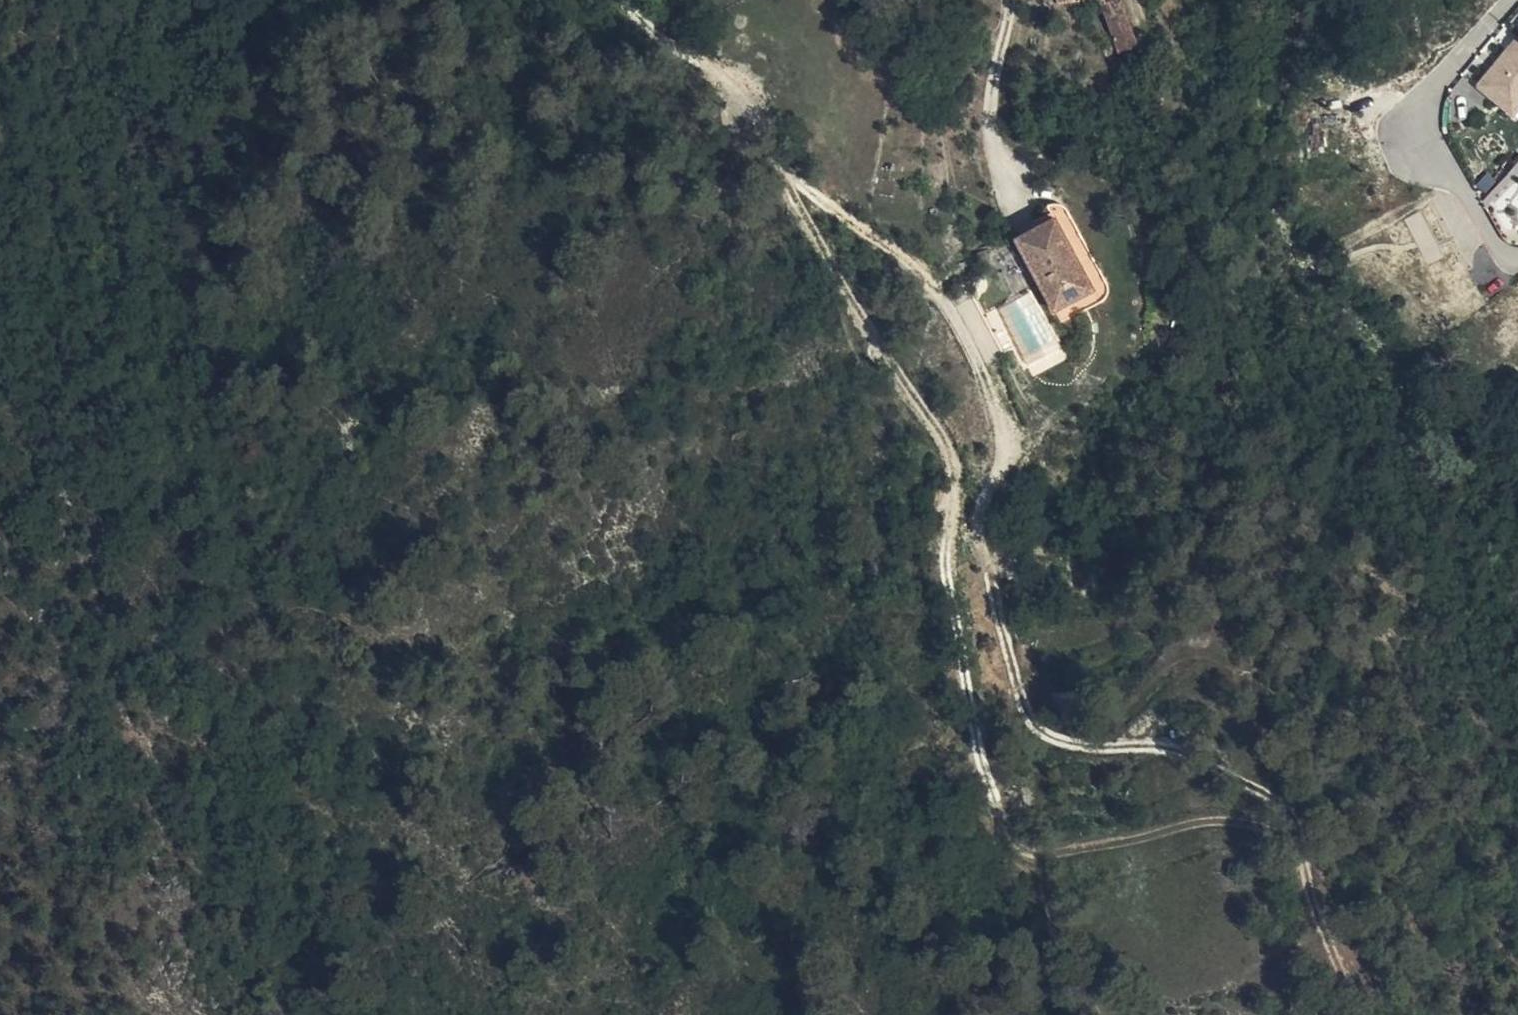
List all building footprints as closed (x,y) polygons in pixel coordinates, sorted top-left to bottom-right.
[(1146,52),(1123,0),(1122,0),(1106,8),(1119,43),(1126,61),(1131,59),(1146,52)] [(1064,8),(1067,16),(1088,8),(1085,2),(1064,8)] [(1517,107),(1517,38),(1475,87),(1510,117),(1517,107)] [(1116,66),(1126,61),(1119,43),(1109,47),(1111,56),(1116,66)] [(1140,80),(1131,59),(1126,61),(1116,66),(1126,87),(1140,80)] [(1052,197),(1055,203),(1093,275),(1073,285),(1079,299),(1099,288),(1106,268),(1069,196),(1048,190),(1052,197)] [(1055,203),(1015,224),(1059,309),(1079,299),(1073,285),(1093,275),(1055,203)]
